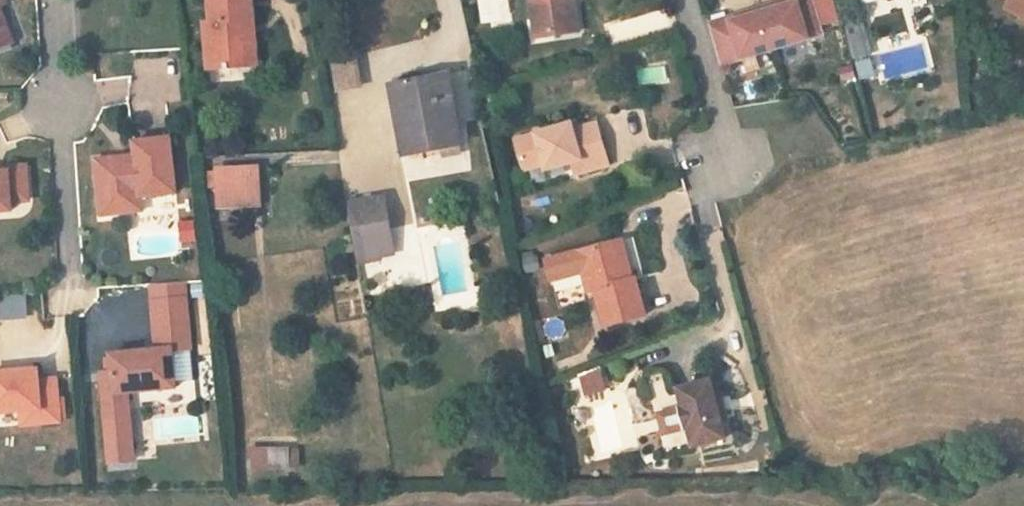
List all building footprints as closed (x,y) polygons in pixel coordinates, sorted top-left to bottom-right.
[(14,36),(4,11),(0,0),(0,41),(14,36)] [(4,11),(11,8),(8,0),(0,0),(4,11)] [(255,18),(254,0),(212,0),(213,21),(206,22),(209,68),(248,65),(244,19),(255,18)] [(535,21),(544,20),(545,30),(547,33),(551,36),(556,38),(578,35),(575,4),(573,4),(572,0),(532,0),(535,21)] [(723,69),(813,41),(800,0),(783,0),(709,23),(723,69)] [(808,20),(819,15),(812,0),(800,0),(808,20)] [(1010,6),(1023,14),(1023,0),(1014,0),(1010,6)] [(259,64),(255,18),(244,19),(248,65),(259,64)] [(865,21),(846,25),(853,59),(872,55),(865,21)] [(14,36),(0,41),(0,54),(18,47),(14,36)] [(861,81),(876,76),(870,57),(854,62),(861,81)] [(334,92),(361,90),(359,59),(332,61),(334,92)] [(464,144),(460,122),(454,123),(447,78),(397,87),(408,154),(464,144)] [(515,137),(523,167),(540,163),(542,171),(569,164),(572,175),(608,166),(597,123),(573,130),(571,123),(515,137)] [(97,161),(103,217),(129,214),(128,200),(141,198),(178,194),(171,138),(135,143),(136,157),(97,161)] [(13,209),(13,199),(30,198),(27,165),(0,167),(0,211),(13,209)] [(214,171),(218,207),(261,202),(257,166),(214,171)] [(386,195),(374,197),(378,224),(390,222),(386,195)] [(378,224),(374,197),(350,201),(354,228),(378,224)] [(128,200),(129,214),(143,212),(141,198),(128,200)] [(180,222),(182,243),(197,241),(194,220),(180,222)] [(526,257),(530,278),(563,270),(568,288),(574,287),(582,324),(620,315),(612,277),(604,279),(595,240),(526,257)] [(149,289),(151,303),(185,299),(183,285),(149,289)] [(28,318),(27,294),(0,296),(0,320),(28,318)] [(100,376),(110,464),(135,461),(127,393),(176,387),(172,351),(191,349),(185,299),(151,303),(156,352),(111,358),(113,374),(100,376)] [(23,411),(41,409),(42,424),(62,422),(57,379),(40,381),(38,369),(0,374),(0,413),(23,411)] [(595,382),(605,379),(602,370),(582,375),(586,392),(597,390),(595,382)] [(597,390),(586,392),(588,398),(608,392),(605,379),(595,382),(597,390)] [(680,390),(687,410),(682,412),(688,431),(692,430),(697,447),(730,436),(712,380),(680,390)] [(180,384),(181,403),(197,402),(196,383),(180,384)] [(25,426),(42,424),(41,409),(23,411),(25,426)] [(662,418),(668,438),(688,431),(682,412),(662,418)] [(255,450),(256,468),(290,467),(290,449),(255,450)]
